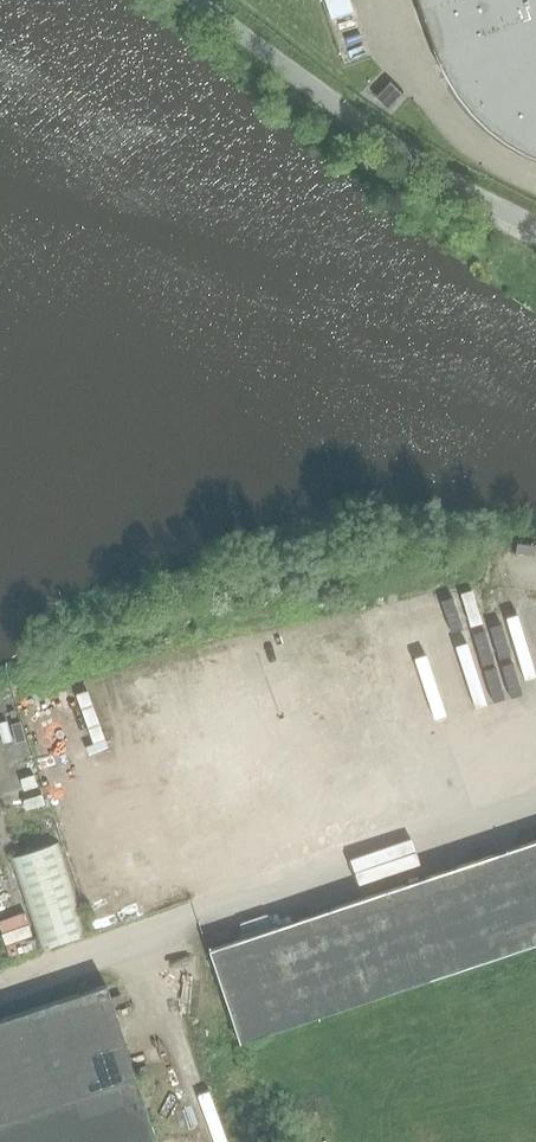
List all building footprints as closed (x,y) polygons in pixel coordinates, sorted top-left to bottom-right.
[(331,19),(353,12),(349,0),(325,0),(331,19)] [(434,53),(443,74),(455,94),(469,113),(486,129),(504,143),(525,154),(535,159),(535,0),(415,0),(434,53)] [(390,86),(379,98),(392,109),(402,98),(390,86)] [(507,596),(528,661),(535,658),(535,593),(521,591),(507,596)] [(341,594),(308,605),(327,662),(360,652),(341,594)] [(507,596),(475,606),(496,671),(528,661),(507,596)] [(308,605),(277,615),(296,673),(327,662),(308,605)] [(475,606),(444,617),(465,681),(496,671),(475,606)] [(277,615),(245,625),(264,683),(296,673),(277,615)] [(444,617),(412,627),(433,692),(465,681),(444,617)] [(245,625),(214,636),(233,693),(264,683),(245,625)] [(214,636),(182,646),(201,703),(233,693),(214,636)] [(182,646),(151,656),(170,714),(201,703),(182,646)] [(360,652),(327,662),(346,720),(379,709),(360,652)] [(151,656),(119,666),(138,724),(170,714),(151,656)] [(327,662),(296,673),(314,730),(346,720),(327,662)] [(119,666),(88,677),(107,734),(138,724),(119,666)] [(296,673),(264,683),(283,740),(314,730),(296,673)] [(88,677),(56,687),(75,744),(107,734),(88,677)] [(264,683),(233,693),(251,751),(283,740),(264,683)] [(56,687),(24,697),(42,755),(75,744),(56,687)] [(233,693),(201,703),(220,761),(251,751),(233,693)] [(201,703),(170,714),(188,771),(220,761),(201,703)] [(170,714),(138,724),(157,781),(188,771),(170,714)] [(138,724),(107,734),(125,792),(157,781),(138,724)] [(107,734),(75,744),(94,802),(125,792),(107,734)] [(75,744),(42,755),(61,813),(94,802),(75,744)] [(211,920),(243,1035),(310,1017),(304,997),(530,934),(532,940),(535,939),(535,829),(211,920)] [(88,932),(58,840),(9,856),(40,948),(88,932)] [(134,1076),(105,987),(104,985),(0,1019),(0,1121),(134,1076)] [(134,1076),(0,1121),(0,1141),(156,1141),(134,1076)] [(150,1082),(163,1131),(176,1127),(164,1079),(150,1082)]
